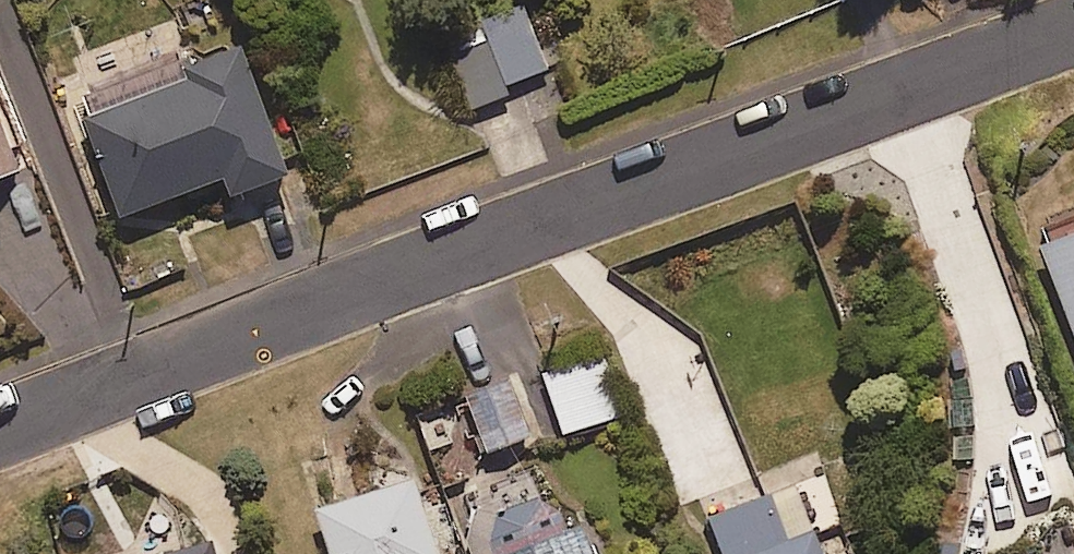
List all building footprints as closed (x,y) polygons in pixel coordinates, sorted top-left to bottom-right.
[(524,0),(472,18),(479,37),(452,46),(473,109),(509,97),(505,86),(548,71),(524,0)] [(187,68),(170,23),(113,45),(119,62),(75,79),(127,218),(227,181),(234,199),(291,178),(242,47),(187,68)] [(23,176),(0,117),(0,186),(23,176)] [(1046,251),(1073,327),(1073,240),(1046,251)] [(623,417),(606,359),(546,377),(563,435),(623,417)] [(533,437),(508,380),(462,400),(487,457),(533,437)] [(417,483),(312,516),(324,553),(439,553),(417,483)] [(707,523),(719,553),(854,553),(846,533),(818,544),(796,488),(707,523)] [(468,527),(478,553),(596,553),(585,526),(570,532),(555,494),(468,527)] [(212,542),(172,553),(215,553),(212,542)]
